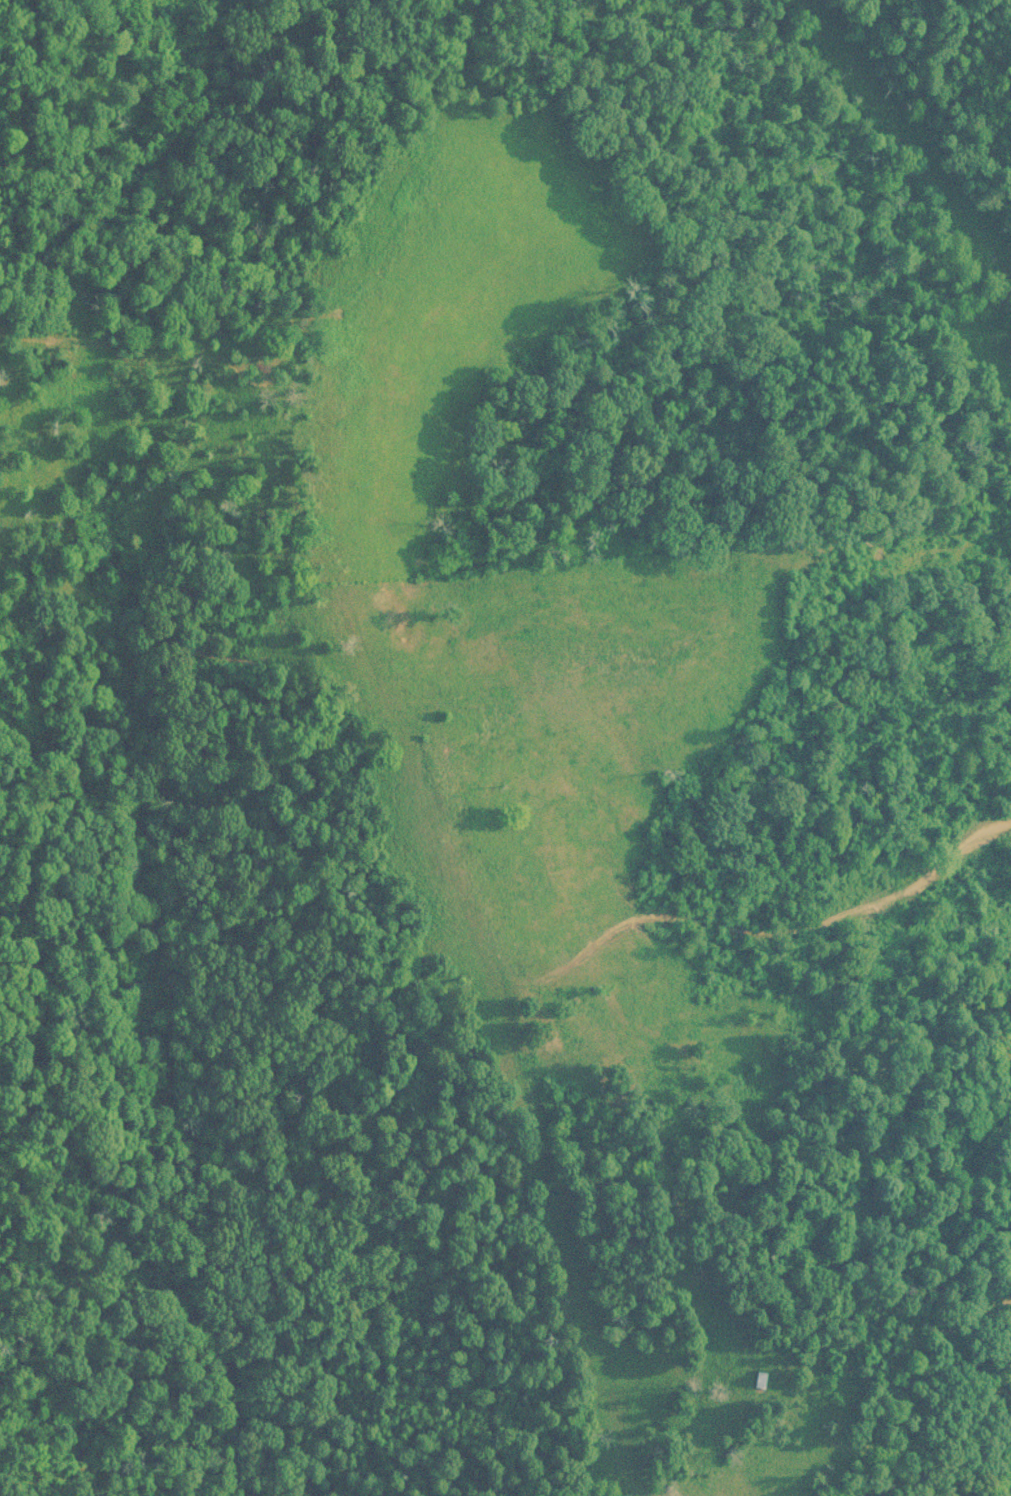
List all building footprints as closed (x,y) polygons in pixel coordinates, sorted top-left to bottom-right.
[(762,1387),(765,1371),(754,1369),(751,1385),(762,1387)]
